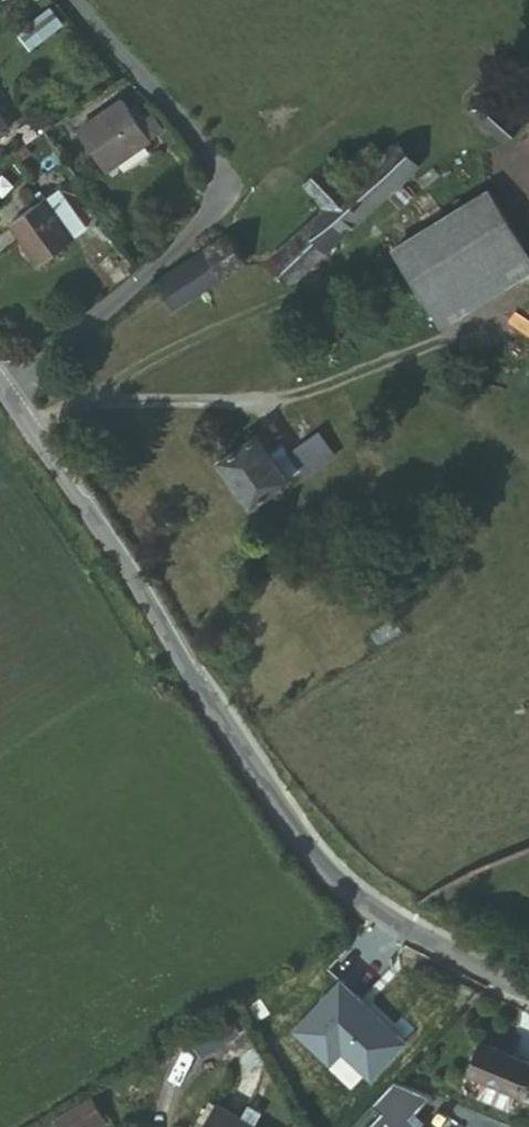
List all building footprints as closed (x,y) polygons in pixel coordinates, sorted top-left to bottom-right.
[(81,75),(51,26),(31,36),(62,87),(81,75)] [(515,131),(480,99),(464,116),(500,147),(515,131)] [(115,102),(73,129),(96,167),(137,142),(115,102)] [(413,181),(390,154),(344,194),(328,178),(305,197),(319,214),(269,263),(289,288),(318,265),(413,181)] [(522,253),(485,197),(391,260),(429,316),(522,253)] [(65,244),(40,203),(9,226),(33,263),(65,244)] [(225,242),(155,284),(170,308),(238,267),(225,242)] [(306,472),(337,452),(319,426),(289,447),(306,472)] [(246,510),(285,482),(254,439),(214,465),(215,466),(246,510)] [(336,1051),(366,1079),(399,1042),(333,982),(289,1032),(325,1064),(336,1051)] [(230,1013),(190,1035),(199,1052),(239,1030),(230,1013)] [(528,1060),(474,1040),(463,1072),(485,1080),(517,1091),(528,1060)] [(517,1091),(485,1080),(479,1097),(510,1109),(517,1091)] [(389,1099),(363,1126),(420,1126),(409,1116),(427,1096),(389,1081),(380,1090),(389,1099)] [(50,1122),(54,1126),(99,1126),(84,1102),(50,1122)] [(215,1113),(205,1126),(235,1126),(215,1113)]
